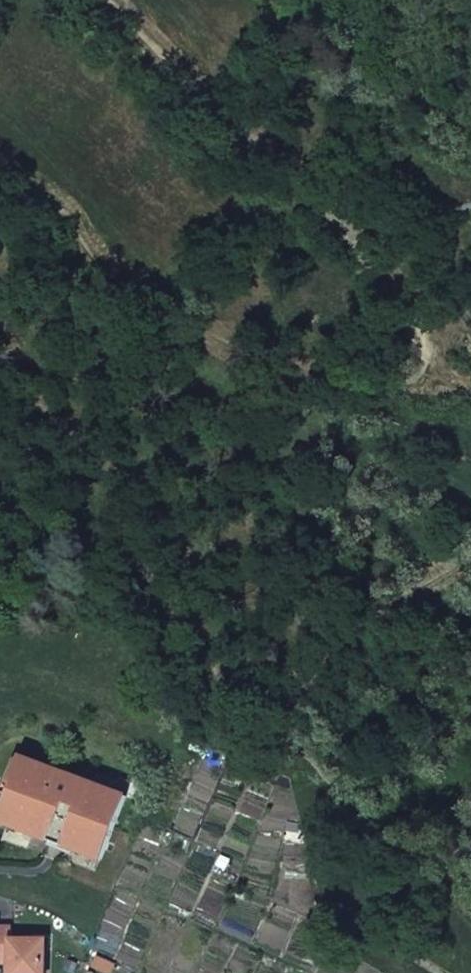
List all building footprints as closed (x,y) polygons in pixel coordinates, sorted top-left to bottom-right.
[(95,877),(124,798),(17,759),(9,782),(0,779),(0,794),(3,796),(0,805),(0,814),(11,817),(1,843),(95,877)] [(9,962),(9,972),(43,972),(43,941),(29,941),(29,945),(10,945),(11,929),(0,929),(0,962),(9,962)]
